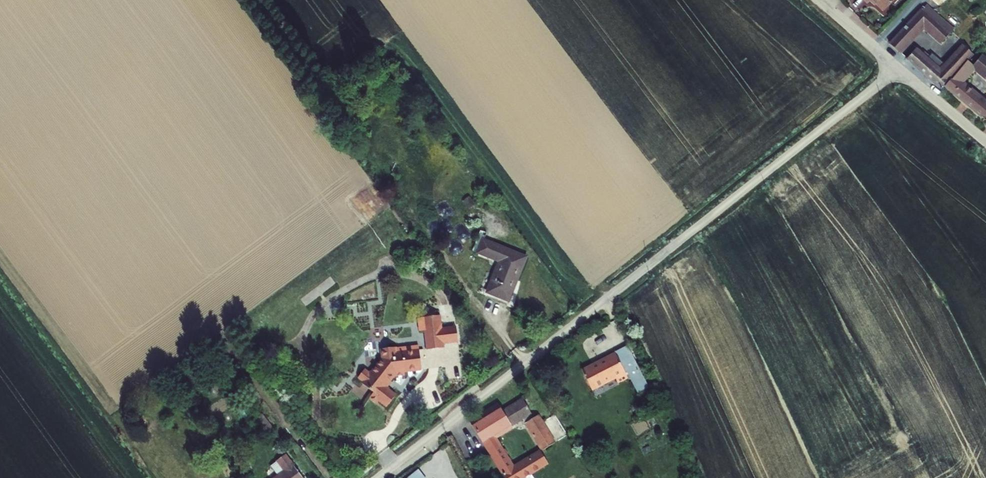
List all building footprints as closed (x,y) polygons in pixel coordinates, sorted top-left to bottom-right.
[(892,4),(886,0),(854,0),(851,3),(861,13),(865,9),(877,20),(892,4)] [(936,96),(963,67),(967,63),(965,60),(985,37),(940,0),(931,0),(885,53),(895,61),(914,40),(916,42),(920,38),(937,51),(948,39),(960,49),(933,78),(909,57),(901,66),(936,96)] [(961,90),(973,75),(985,86),(985,67),(980,63),(971,73),(965,69),(942,95),(985,132),(985,109),(983,106),(981,108),(961,90)] [(512,312),(531,269),(489,250),(482,264),(504,273),(490,303),(512,312)] [(424,354),(441,352),(441,349),(440,334),(439,322),(435,323),(426,323),(416,324),(417,336),(422,336),(424,354)] [(455,333),(440,334),(441,349),(456,348),(455,333)] [(418,373),(416,353),(393,355),(393,350),(378,351),(379,361),(369,374),(368,373),(366,375),(362,371),(355,379),(360,383),(358,385),(370,394),(366,399),(373,404),(375,402),(383,408),(392,397),(385,391),(386,391),(383,388),(390,379),(401,378),(401,375),(418,373)] [(608,359),(610,364),(623,358),(619,350),(606,356),(608,359)] [(610,364),(608,359),(574,374),(585,397),(608,386),(610,391),(620,386),(622,392),(635,386),(623,358),(610,364)] [(635,386),(622,392),(625,399),(639,393),(635,386)] [(486,440),(524,416),(515,401),(493,415),(466,431),(475,446),(486,440)] [(466,431),(493,415),(491,411),(464,428),(466,431)] [(535,452),(548,444),(531,417),(518,426),(535,452)] [(475,446),(481,455),(492,448),(486,440),(475,446)] [(540,467),(532,454),(507,470),(492,448),(481,455),(496,477),(523,477),(540,467)] [(282,459),(267,470),(272,477),(295,477),(282,459)] [(418,469),(406,477),(425,477),(418,469)]
